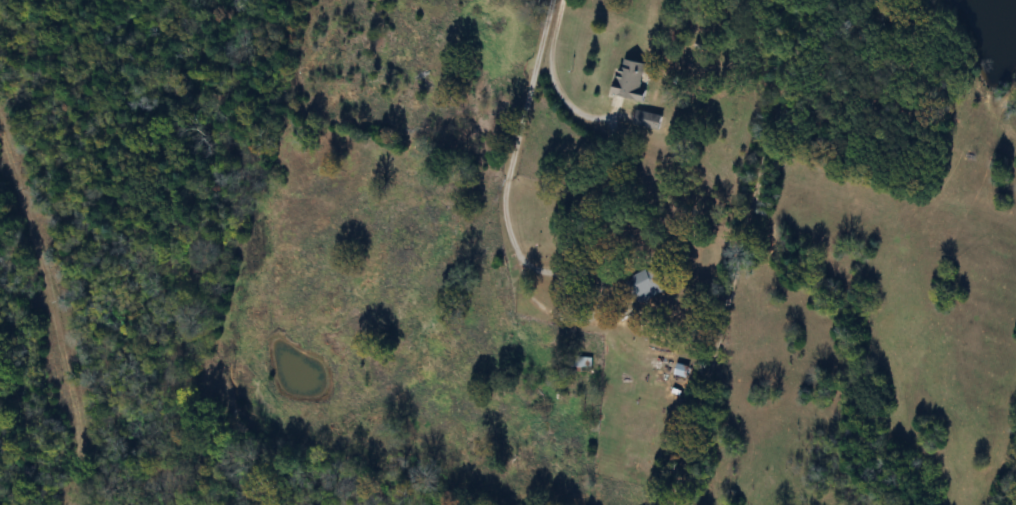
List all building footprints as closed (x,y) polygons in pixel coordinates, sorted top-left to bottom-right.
[(641,102),(648,64),(619,60),(613,97),(641,102)] [(659,131),(662,116),(637,111),(634,126),(659,131)] [(665,293),(655,269),(629,279),(638,304),(665,293)] [(592,359),(571,359),(571,368),(592,368),(592,359)]
